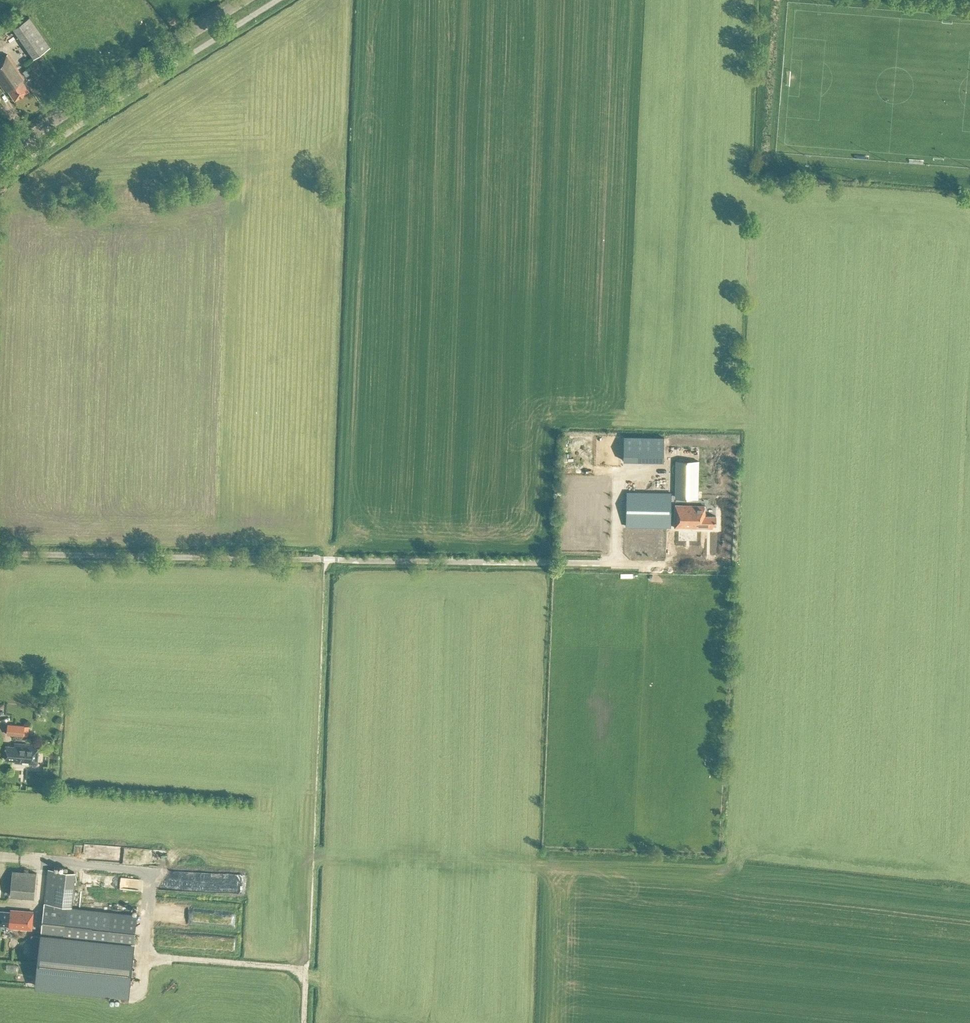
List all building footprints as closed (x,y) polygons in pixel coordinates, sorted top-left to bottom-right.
[(33,58),(49,46),(28,17),(12,28),(33,58)] [(6,54),(0,58),(0,84),(4,90),(6,89),(14,99),(27,89),(20,80),(29,73),(26,69),(27,69),(23,64),(19,66),(22,71),(19,73),(6,54)] [(664,461),(664,437),(624,436),(624,460),(664,461)] [(627,492),(626,526),(713,527),(713,524),(716,524),(716,516),(705,516),(705,505),(698,505),(698,460),(677,460),(676,492),(627,492)] [(8,724),(7,734),(24,735),(24,725),(8,724)] [(15,760),(15,762),(38,764),(39,745),(17,743),(16,746),(6,745),(5,759),(15,760)] [(129,994),(137,914),(55,906),(55,903),(71,905),(74,871),(48,868),(36,985),(129,994)] [(13,870),(11,894),(35,896),(37,872),(13,870)] [(10,927),(32,929),(33,911),(11,909),(11,911),(1,910),(0,921),(0,924),(10,924),(10,927)] [(38,953),(39,943),(28,942),(27,952),(38,953)]
